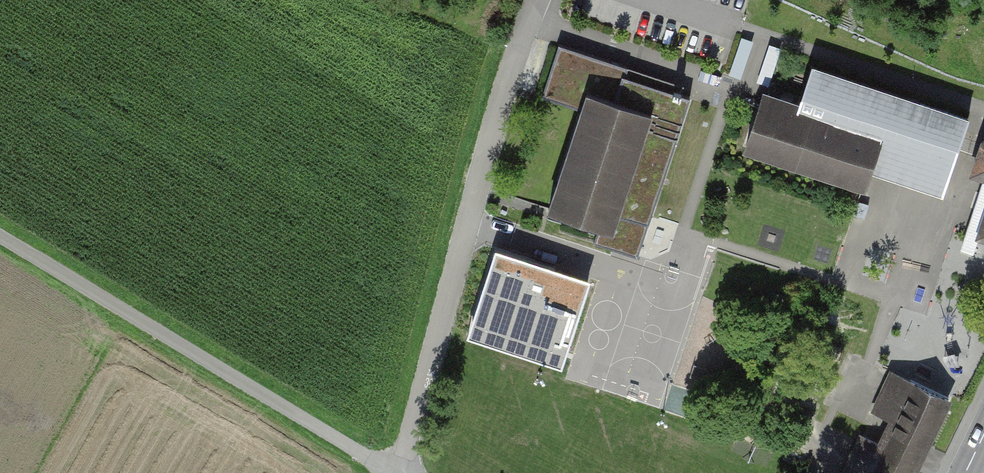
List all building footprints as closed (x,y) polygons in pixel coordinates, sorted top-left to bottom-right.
[(628,68),(560,46),(544,95),(582,107),(548,211),(598,227),(593,242),(612,249),(614,240),(642,249),(691,97),(625,76),(628,68)] [(811,67),(798,107),(763,96),(746,144),(864,184),(874,154),(947,178),(967,119),(811,67)] [(983,140),(973,172),(983,175),(983,141),(983,140)] [(555,265),(495,248),(471,317),(568,348),(584,291),(550,281),(555,265)] [(929,437),(948,398),(892,372),(874,411),(892,419),(929,437)] [(929,437),(892,419),(880,444),(863,436),(846,471),(849,472),(912,472),(929,437)]
